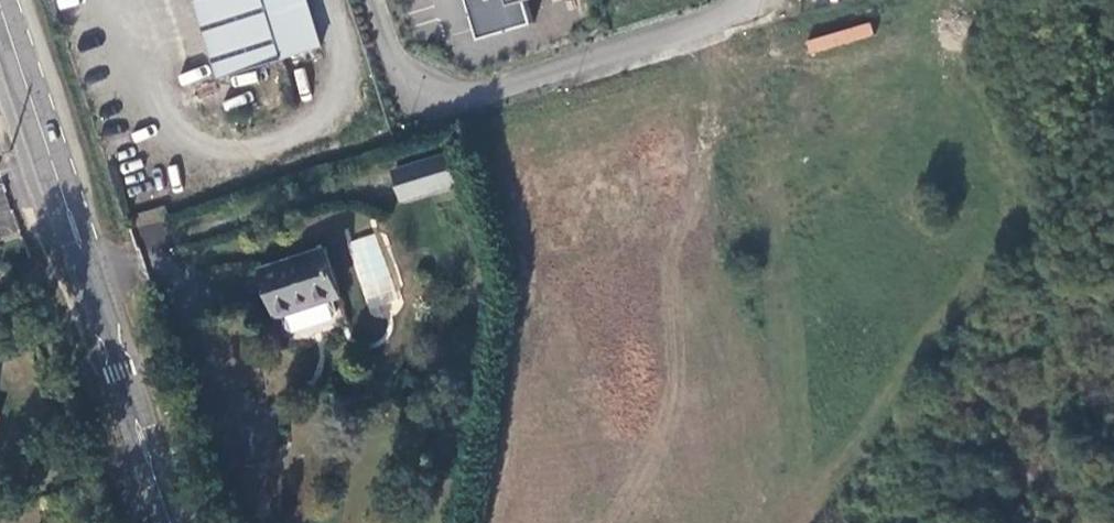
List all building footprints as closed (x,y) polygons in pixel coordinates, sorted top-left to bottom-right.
[(259,0),(193,0),(217,80),(277,60),(317,48),(303,0),(260,0),(259,0)] [(480,38),(533,22),(528,0),(468,0),(480,38)] [(442,152),(388,170),(400,205),(454,187),(442,152)] [(378,233),(348,241),(367,310),(397,303),(378,233)] [(282,317),(287,336),(343,321),(324,248),(252,267),(267,321),(282,317)]
